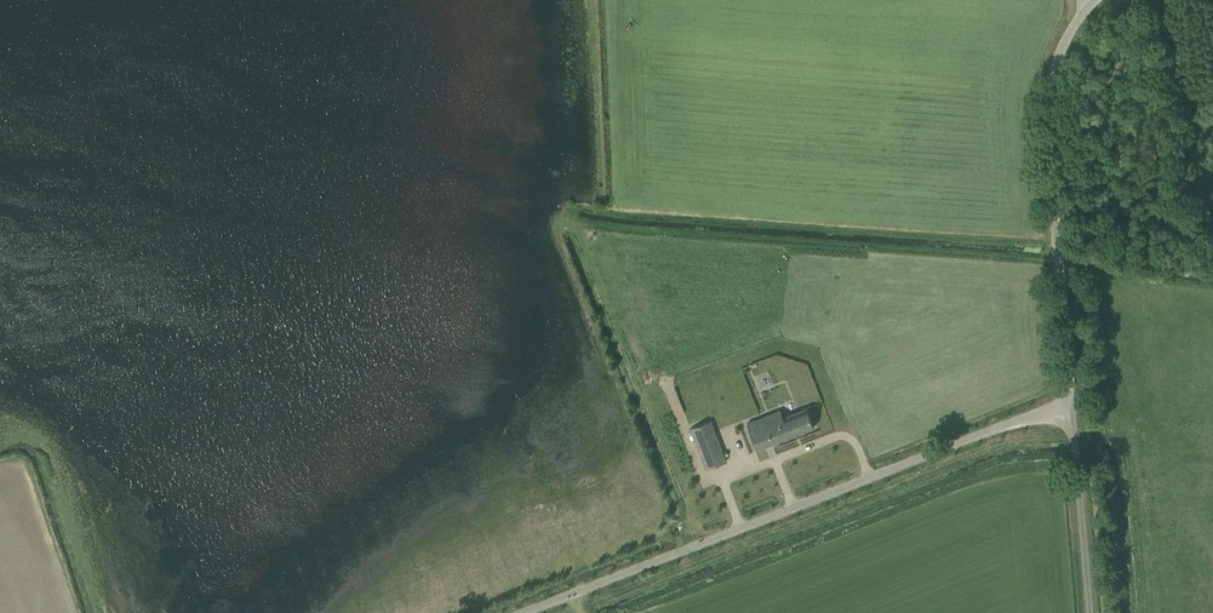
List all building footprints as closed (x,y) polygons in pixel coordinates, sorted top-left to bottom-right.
[(814,426),(810,415),(807,407),(783,417),(780,410),(747,423),(757,449),(814,426)] [(691,429),(706,468),(725,461),(710,421),(691,429)]
